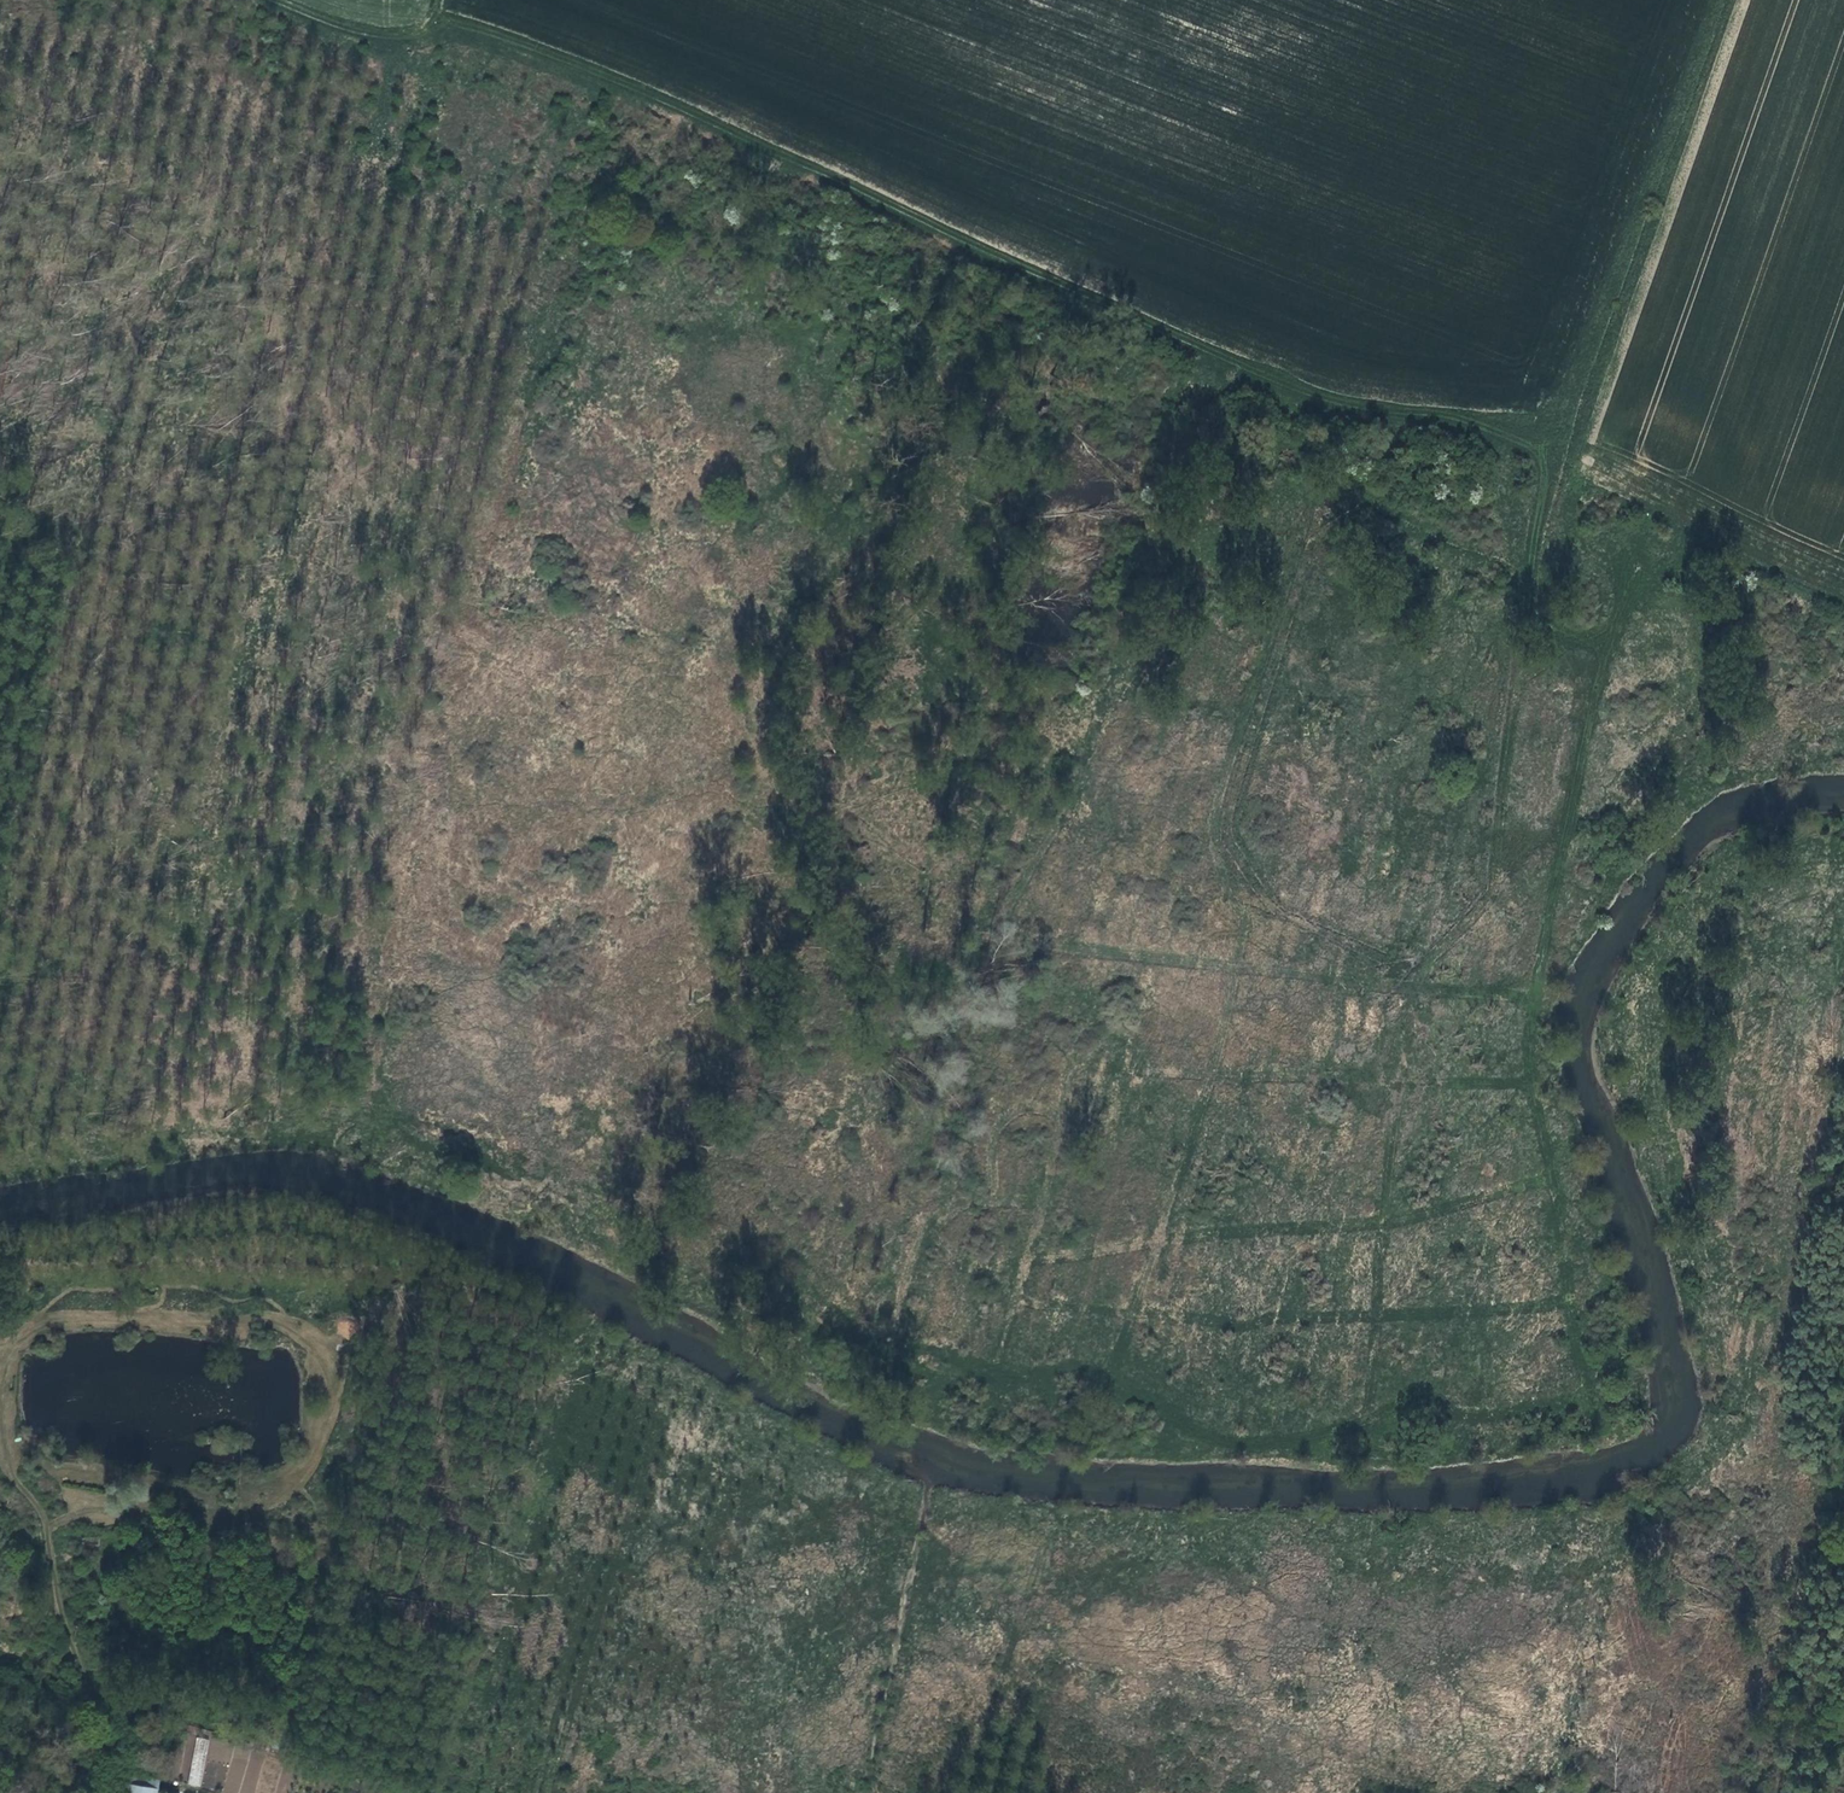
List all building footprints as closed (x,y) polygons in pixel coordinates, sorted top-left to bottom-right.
[(189,1734),(181,1782),(199,1786),(207,1737),(189,1734)] [(157,1789),(159,1776),(127,1771),(123,1792),(156,1792),(157,1789)]
